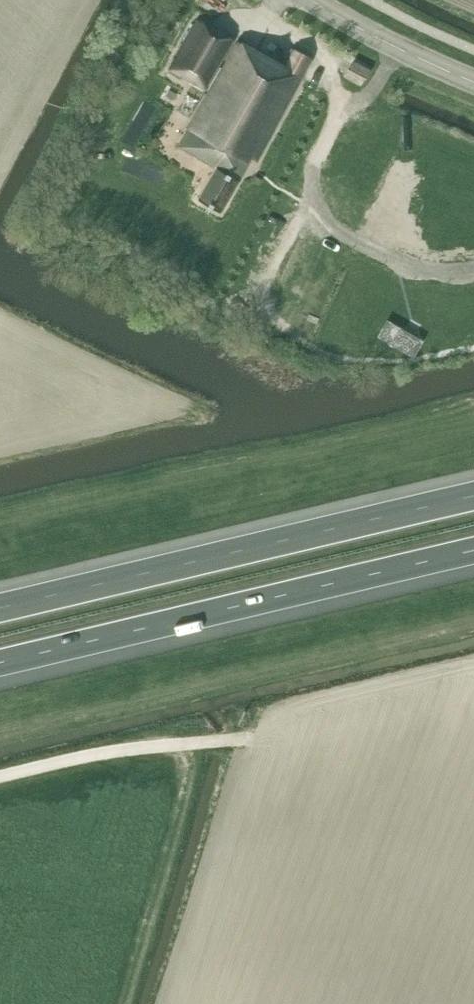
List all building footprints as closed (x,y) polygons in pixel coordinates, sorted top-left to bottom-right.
[(170,68),(206,88),(235,39),(199,18),(170,68)] [(220,211),(251,157),(257,161),(313,58),(293,48),(283,66),(238,40),(178,145),(216,167),(204,188),(198,198),(220,211)] [(343,75),(360,85),(370,68),(353,58),(343,75)] [(420,341),(387,322),(379,337),(411,356),(420,341)]
